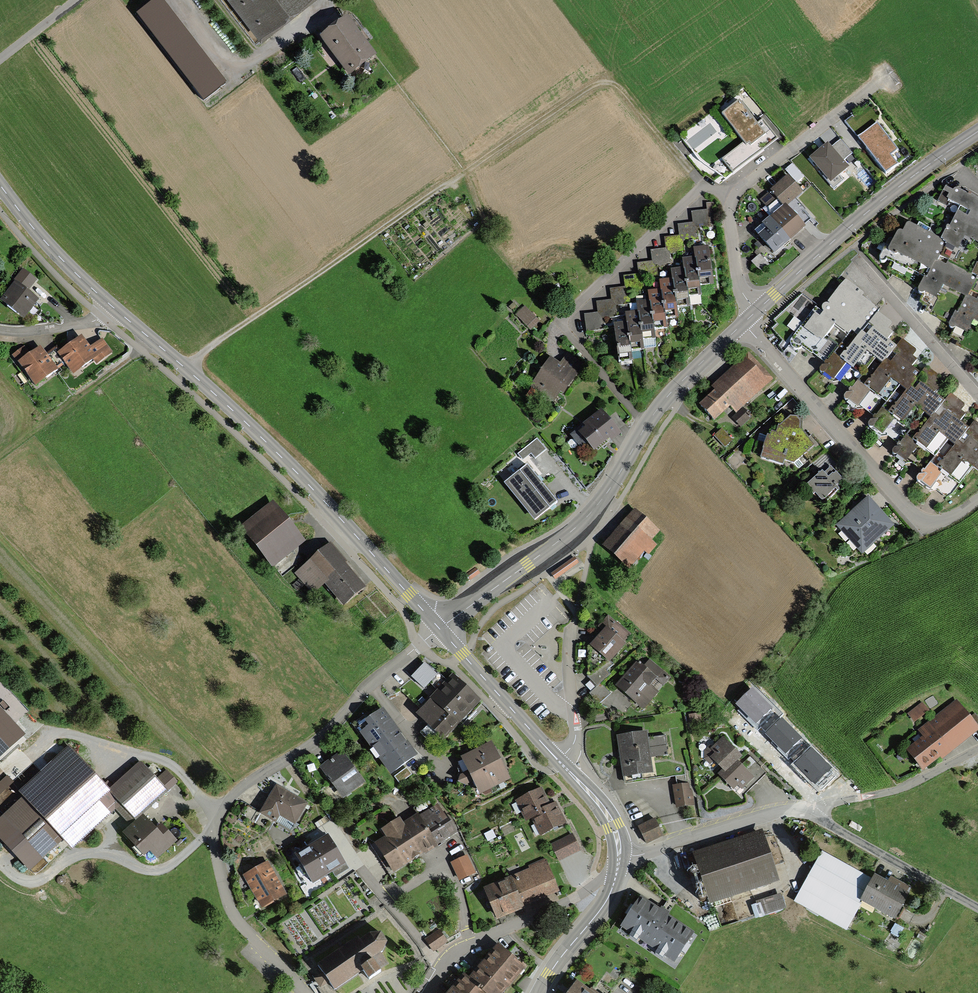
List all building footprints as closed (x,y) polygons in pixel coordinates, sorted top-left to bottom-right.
[(135,14),(203,102),(227,84),(163,0),(153,0),(135,14)] [(262,39),(312,0),(232,0),(262,39)] [(375,55),(347,17),(321,36),(348,74),(375,55)] [(764,116),(755,101),(748,106),(757,120),(764,116)] [(757,124),(739,102),(723,115),(745,143),(723,159),(733,172),(777,138),(774,134),(763,120),(757,124)] [(877,123),(859,136),(886,173),(898,164),(891,154),(897,150),(877,123)] [(823,148),(810,159),(831,184),(849,168),(843,161),(852,153),(841,140),(832,148),(828,143),(823,148)] [(800,181),(803,174),(793,170),(790,177),(800,181)] [(802,191),(787,175),(774,188),(760,200),(774,214),(755,231),(775,254),(786,244),(805,227),(797,217),(786,206),(802,191)] [(977,220),(977,214),(976,214),(977,211),(977,202),(953,189),(952,192),(944,189),(940,197),(960,207),(949,230),(947,229),(940,242),(943,244),(956,250),(962,239),(977,247),(977,220)] [(614,328),(618,362),(632,360),(631,351),(644,349),(643,343),(656,341),(655,331),(667,329),(666,320),(678,319),(677,308),(689,306),(688,298),(701,296),(700,288),(714,286),(709,246),(706,228),(718,226),(715,202),(706,203),(707,210),(693,212),(694,224),(680,226),(681,237),(666,239),(667,250),(652,252),(653,263),(639,264),(640,275),(625,277),(626,288),(611,290),(612,300),(597,302),(598,313),(585,314),(587,332),(614,328)] [(935,262),(943,244),(940,242),(906,226),(901,236),(897,234),(887,253),(929,273),(935,262)] [(760,255),(751,261),(760,272),(768,265),(760,255)] [(969,292),(975,279),(970,277),(946,265),(945,267),(935,262),(929,273),(926,280),(923,278),(916,292),(934,300),(940,288),(965,300),(969,292)] [(1,300),(23,318),(38,300),(26,290),(35,280),(23,270),(15,280),(17,281),(1,300)] [(863,330),(879,308),(862,295),(864,293),(846,280),(829,303),(830,304),(829,306),(827,304),(825,304),(823,305),(822,307),(822,310),(825,312),(823,314),(816,308),(791,341),(791,345),(793,348),(798,350),(802,347),(811,354),(813,354),(826,364),(834,354),(838,349),(824,338),(834,325),(848,336),(851,331),(856,335),(861,329),(863,330)] [(969,292),(965,300),(957,315),(955,314),(948,327),(963,334),(971,320),(977,324),(977,297),(969,292)] [(524,309),(517,315),(529,328),(536,322),(524,309)] [(893,322),(878,311),(841,360),(834,354),(820,373),(833,383),(840,382),(851,390),(864,373),(871,379),(895,346),(886,339),(892,331),(888,328),(893,322)] [(797,332),(804,323),(795,317),(789,325),(797,332)] [(65,364),(73,376),(93,361),(96,365),(113,353),(102,338),(91,347),(82,336),(60,352),(56,346),(46,353),(58,369),(65,364)] [(895,346),(871,379),(864,373),(851,390),(843,399),(857,410),(864,409),(875,417),(882,407),(890,413),(919,374),(910,367),(916,359),(911,356),(916,349),(901,338),(895,346)] [(11,356),(34,387),(58,369),(46,353),(41,346),(31,353),(25,345),(11,356)] [(774,379),(749,352),(711,387),(714,391),(699,405),(714,422),(730,408),(736,414),(743,408),(774,379)] [(560,364),(550,358),(532,386),(553,400),(559,392),(563,394),(584,364),(567,353),(560,364)] [(941,377),(926,366),(919,374),(890,413),(882,407),(875,417),(867,426),(882,438),(889,437),(899,445),(906,435),(914,442),(931,420),(945,401),(935,394),(941,387),(936,384),(941,377)] [(951,393),(945,401),(931,420),(914,442),(906,435),(899,445),(892,454),(905,465),(912,464),(925,473),(932,463),(938,468),(968,428),(959,421),(965,414),(962,411),(966,405),(951,393)] [(736,414),(732,418),(741,427),(752,417),(743,408),(736,414)] [(600,414),(578,432),(594,450),(615,432),(600,414)] [(776,433),(772,432),(770,436),(768,436),(760,459),(783,466),(784,461),(794,464),(814,446),(800,429),(800,422),(796,418),(790,418),(780,427),(779,426),(776,433)] [(975,421),(968,428),(938,468),(932,463),(925,473),(917,483),(930,492),(937,490),(946,498),(953,494),(972,469),(977,473),(977,423),(975,421)] [(722,429),(714,436),(725,448),(733,440),(722,429)] [(532,454),(535,459),(546,449),(537,438),(517,454),(523,461),(532,454)] [(552,507),(557,503),(539,480),(527,466),(520,472),(519,472),(504,484),(535,522),(550,510),(550,509),(552,507)] [(831,468),(824,474),(822,472),(805,487),(813,496),(815,494),(822,502),(835,490),(837,492),(838,492),(838,493),(839,492),(839,491),(839,490),(837,488),(844,482),(832,469),(831,468)] [(882,514),(868,498),(837,526),(863,555),(894,527),(882,514)] [(306,542),(273,501),(240,527),(273,568),(306,542)] [(634,510),(604,546),(630,568),(644,552),(648,555),(656,545),(652,541),(660,531),(634,510)] [(347,562),(331,542),(294,573),(299,579),(304,585),(312,595),(325,584),(344,606),(366,588),(354,574),(345,564),(347,562)] [(551,575),(555,579),(578,562),(574,557),(551,575)] [(467,575),(470,580),(479,573),(476,568),(467,575)] [(304,585),(299,579),(292,586),(297,592),(304,585)] [(590,646),(610,662),(625,644),(623,642),(630,634),(607,615),(597,626),(603,631),(590,646)] [(630,669),(615,686),(644,710),(671,678),(643,654),(630,669)] [(424,664),(410,679),(424,691),(437,676),(424,664)] [(440,689),(416,715),(445,740),(479,701),(451,676),(440,689)] [(601,682),(589,693),(600,705),(612,693),(601,682)] [(753,686),(736,703),(757,723),(773,707),(753,686)] [(906,751),(922,772),(941,757),(942,759),(977,731),(977,727),(957,700),(917,731),(922,738),(906,751)] [(922,703),(908,714),(915,723),(929,711),(922,703)] [(25,734),(0,707),(0,758),(25,734)] [(419,756),(383,708),(354,730),(390,777),(419,756)] [(765,733),(785,753),(801,736),(781,716),(765,733)] [(647,729),(617,733),(622,775),(652,771),(650,757),(667,755),(665,735),(648,737),(647,729)] [(723,736),(713,746),(710,743),(704,750),(704,759),(710,764),(714,760),(722,768),(718,773),(734,789),(738,785),(742,790),(755,777),(738,760),(742,755),(723,736)] [(510,780),(491,742),(460,758),(467,772),(460,776),(458,783),(465,785),(472,782),(479,796),(510,780)] [(115,809),(132,827),(144,815),(162,799),(180,782),(166,767),(157,776),(141,759),(110,789),(70,746),(19,794),(23,798),(3,817),(43,860),(63,841),(72,850),(115,809)] [(811,747),(794,763),(815,784),(831,767),(811,747)] [(319,767),(343,800),(366,783),(354,766),(342,750),(319,767)] [(396,775),(400,782),(413,774),(408,767),(396,775)] [(689,782),(672,784),(675,807),(695,805),(693,789),(690,789),(689,782)] [(270,796),(260,814),(276,824),(276,823),(291,831),(294,825),(295,825),(308,803),(276,786),(270,796)] [(542,788),(515,801),(525,822),(532,818),(542,813),(541,810),(551,806),(542,788)] [(385,837),(374,844),(393,873),(456,834),(438,805),(435,807),(429,799),(414,809),(418,815),(403,824),(400,819),(381,831),(385,837)] [(532,818),(541,837),(567,825),(557,803),(551,806),(541,810),(542,813),(532,818)] [(156,828),(144,815),(132,827),(123,835),(144,857),(150,852),(157,860),(178,840),(161,822),(156,828)] [(655,817),(637,825),(646,843),(663,835),(655,817)] [(762,831),(695,852),(711,903),(778,881),(762,831)] [(573,833),(550,844),(559,862),(581,851),(573,833)] [(310,847),(295,857),(313,886),(332,874),(335,878),(349,869),(328,835),(310,847)] [(873,878),(821,851),(795,900),(847,927),(861,901),(873,878)] [(468,856),(451,863),(459,881),(476,874),(468,856)] [(546,859),(528,866),(529,868),(482,889),(496,921),(561,893),(546,859)] [(287,896),(268,862),(256,869),(244,876),(263,909),(287,896)] [(888,880),(875,873),(861,901),(896,919),(910,891),(908,890),(910,886),(890,875),(888,880)] [(784,895),(753,901),(756,915),(787,909),(784,895)] [(657,950),(655,952),(663,957),(665,954),(674,960),(694,930),(642,896),(622,926),(631,932),(629,934),(636,939),(638,937),(657,950)] [(904,928),(895,923),(891,930),(892,931),(891,933),(898,937),(904,928)] [(444,942),(437,931),(425,939),(432,950),(444,942)] [(316,967),(321,974),(312,980),(320,991),(329,985),(334,992),(361,974),(368,985),(382,975),(378,970),(387,963),(381,955),(388,943),(381,934),(370,935),(360,942),(358,939),(316,967)] [(497,945),(481,965),(469,980),(462,975),(448,992),(505,992),(525,968),(497,945)] [(577,983),(570,992),(591,992),(577,983)]
